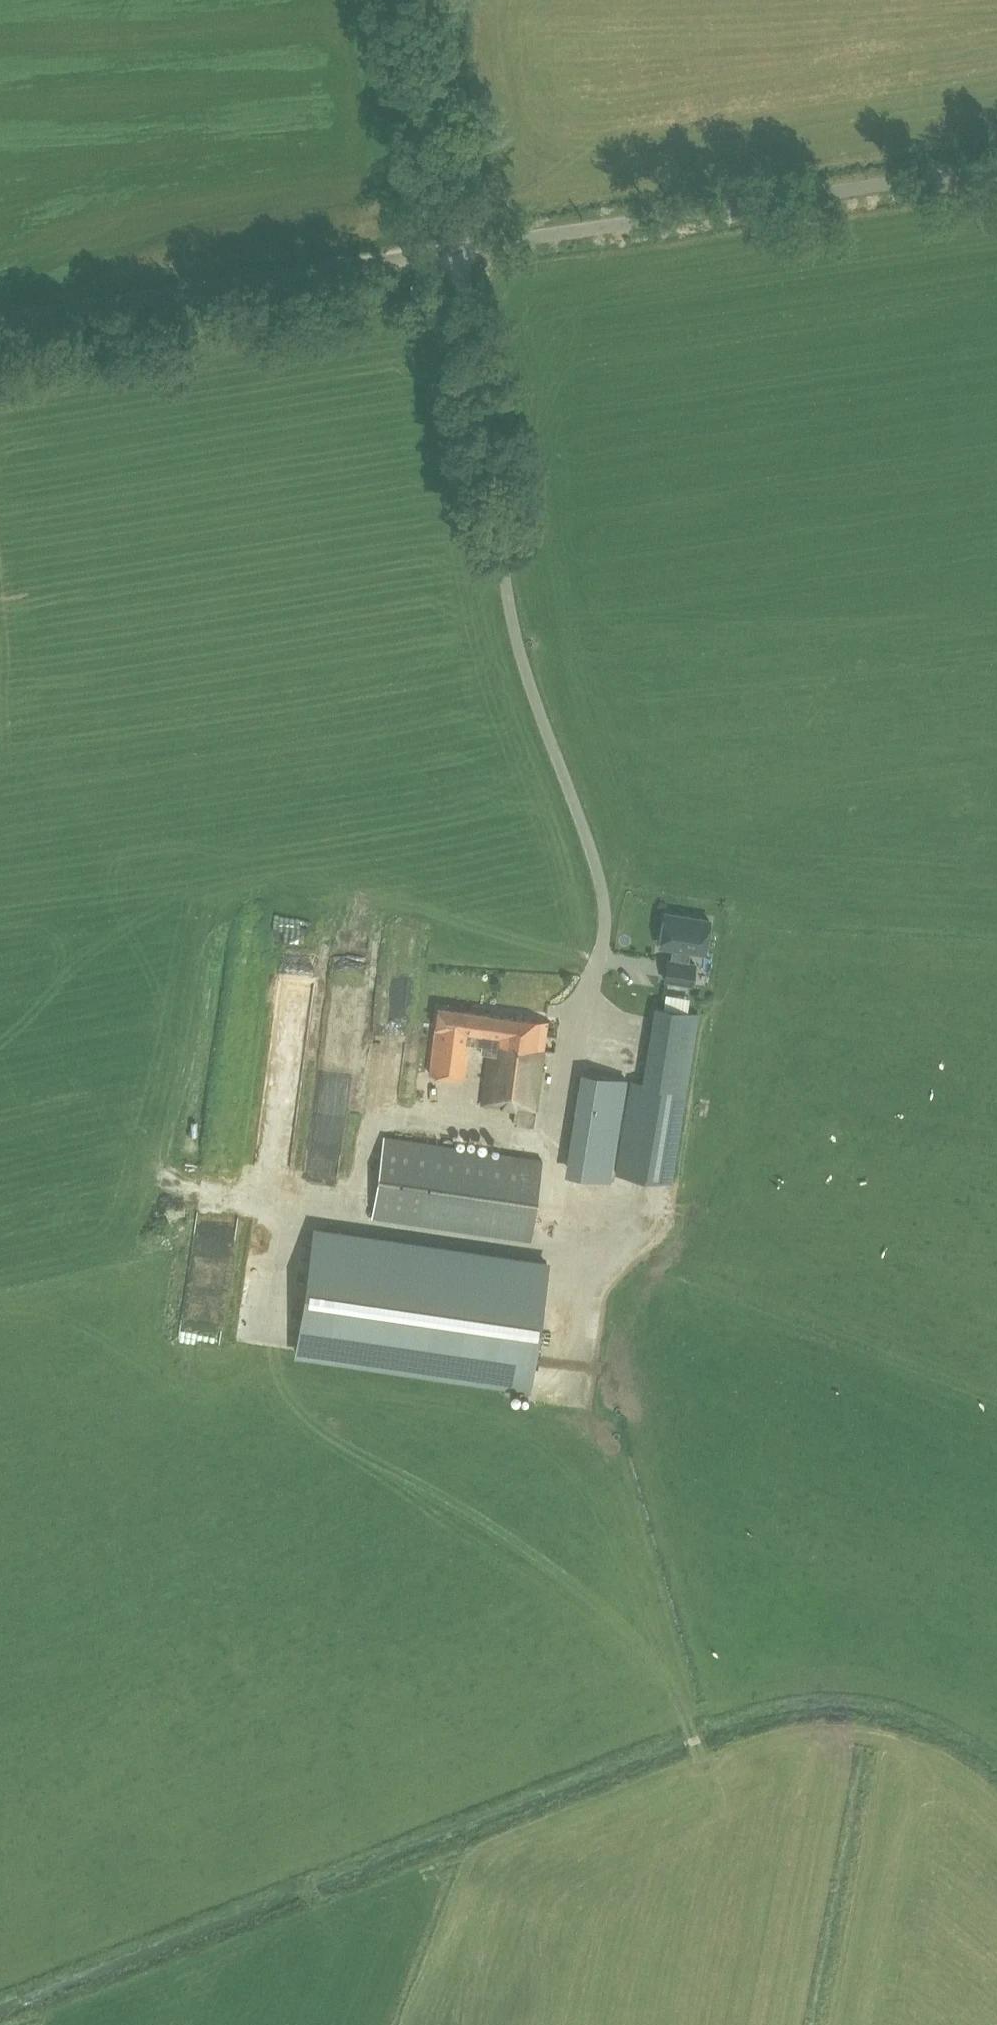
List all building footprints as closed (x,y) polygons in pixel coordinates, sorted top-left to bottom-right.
[(664,912),(659,944),(674,946),(672,959),(668,958),(665,979),(692,983),(695,963),(687,962),(689,948),(705,951),(710,919),(664,912)] [(615,1171),(672,1182),(699,1012),(654,1005),(642,1080),(630,1079),(615,1171)] [(514,1123),(534,1125),(547,1021),(437,1006),(429,1071),(465,1076),(469,1041),(482,1043),(481,1051),(488,1052),(482,1101),(516,1106),(514,1123)] [(625,1078),(582,1071),(575,1116),(618,1123),(625,1078)] [(229,1133),(230,1120),(217,1120),(217,1133),(229,1133)] [(373,1216),(531,1239),(543,1159),(385,1135),(373,1216)] [(547,1264),(314,1229),(296,1350),(530,1385),(547,1264)]
